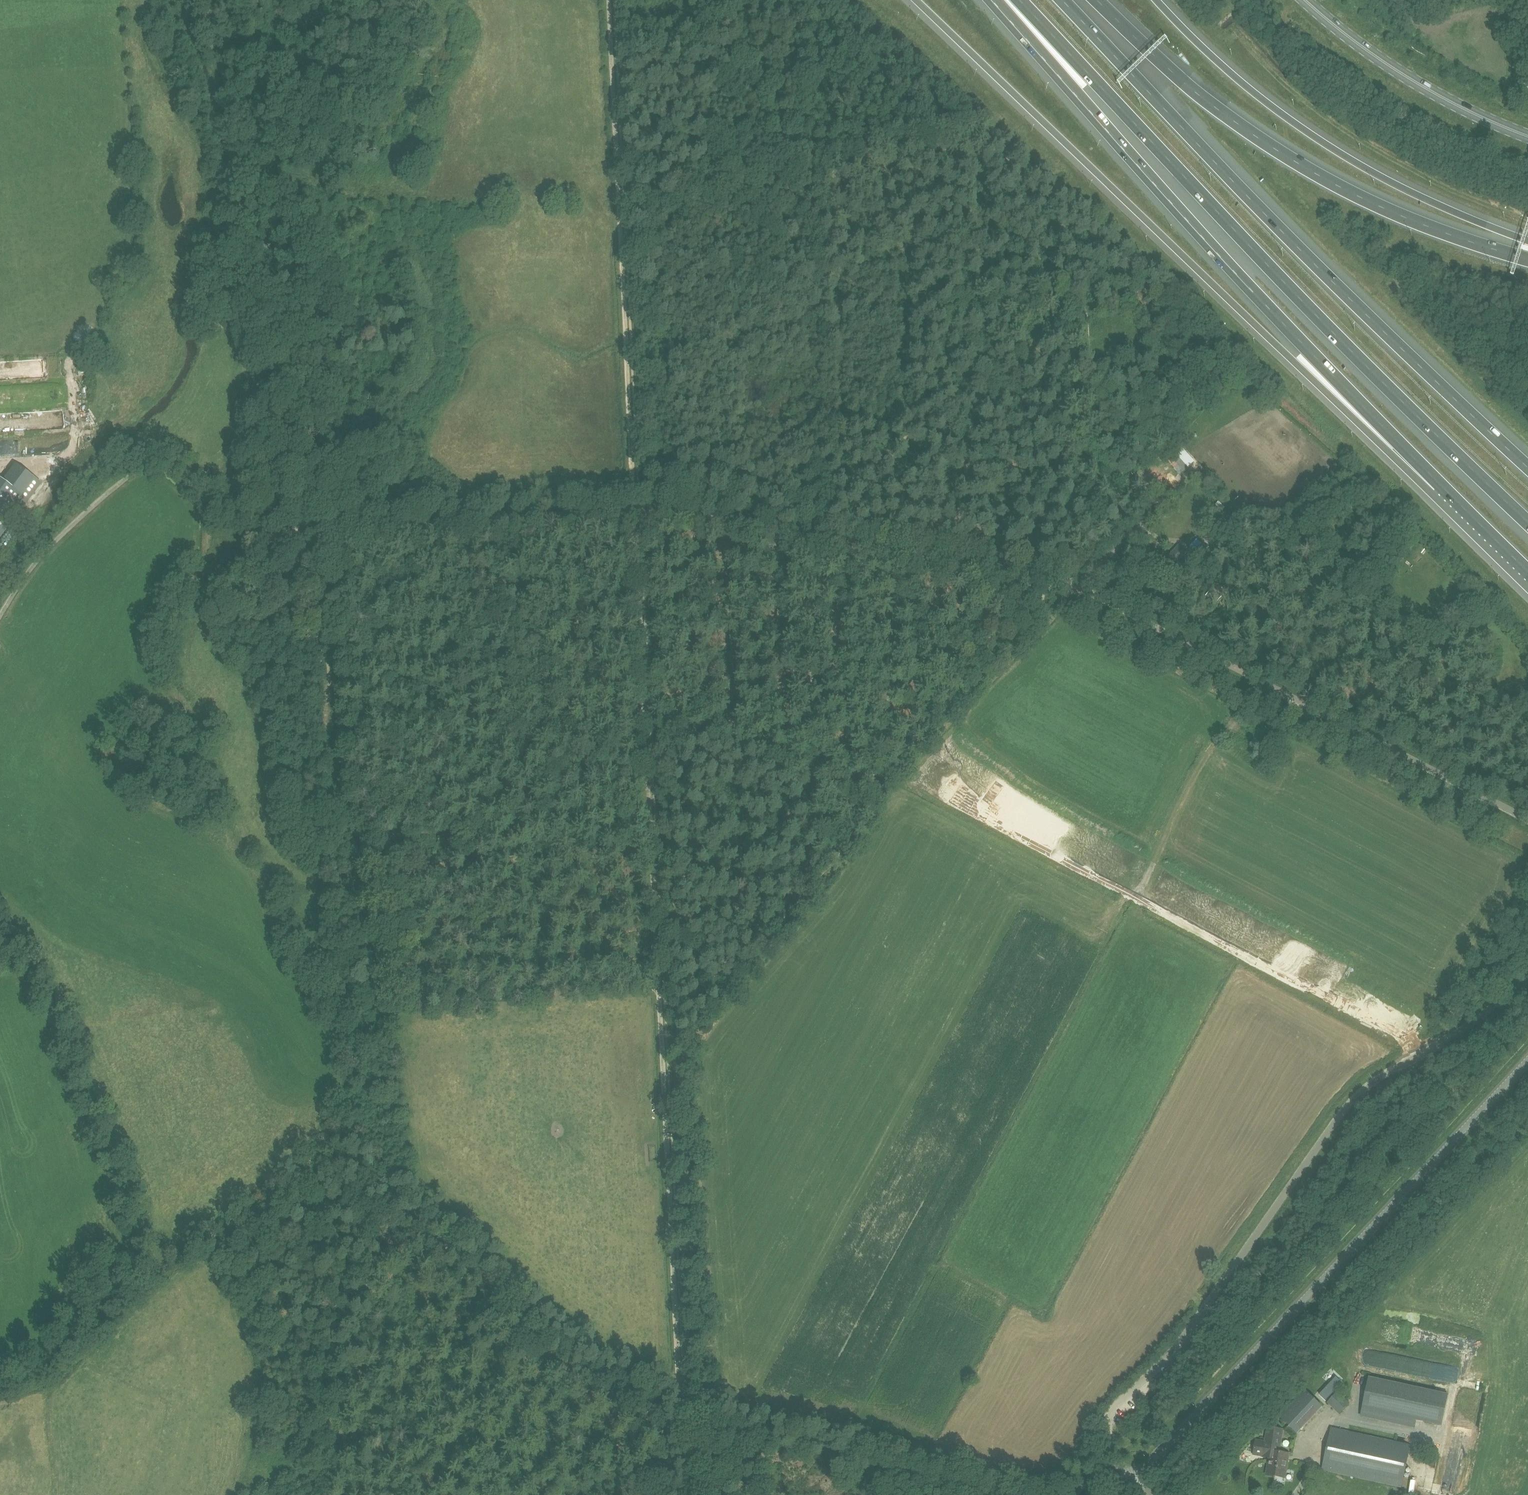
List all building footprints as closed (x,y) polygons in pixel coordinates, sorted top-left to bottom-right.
[(83,364),(74,363),(73,372),(82,373),(83,364)] [(1167,453),(1166,451),(1162,455),(1178,473),(1182,469),(1185,472),(1189,468),(1172,449),(1167,453)] [(16,463),(4,480),(30,500),(43,484),(16,463)] [(30,500),(4,480),(0,478),(0,539),(30,500)] [(1150,572),(1139,567),(1137,572),(1148,577),(1150,572)] [(1212,589),(1206,596),(1216,604),(1221,597),(1212,589)] [(437,855),(435,843),(425,844),(426,856),(437,855)] [(1448,1394),(1369,1377),(1363,1408),(1380,1412),(1379,1420),(1414,1428),(1415,1420),(1441,1425),(1448,1394)] [(1339,1414),(1350,1403),(1338,1391),(1327,1402),(1339,1414)] [(1283,1429),(1268,1427),(1266,1436),(1281,1438),(1283,1429)] [(1323,1470),(1401,1486),(1410,1445),(1332,1428),(1323,1470)] [(1263,1456),(1270,1457),(1279,1452),(1281,1438),(1266,1436),(1265,1442),(1256,1441),(1254,1455),(1264,1456),(1263,1456)] [(1289,1453),(1279,1452),(1270,1457),(1269,1461),(1270,1461),(1269,1475),(1285,1477),(1289,1453)]
